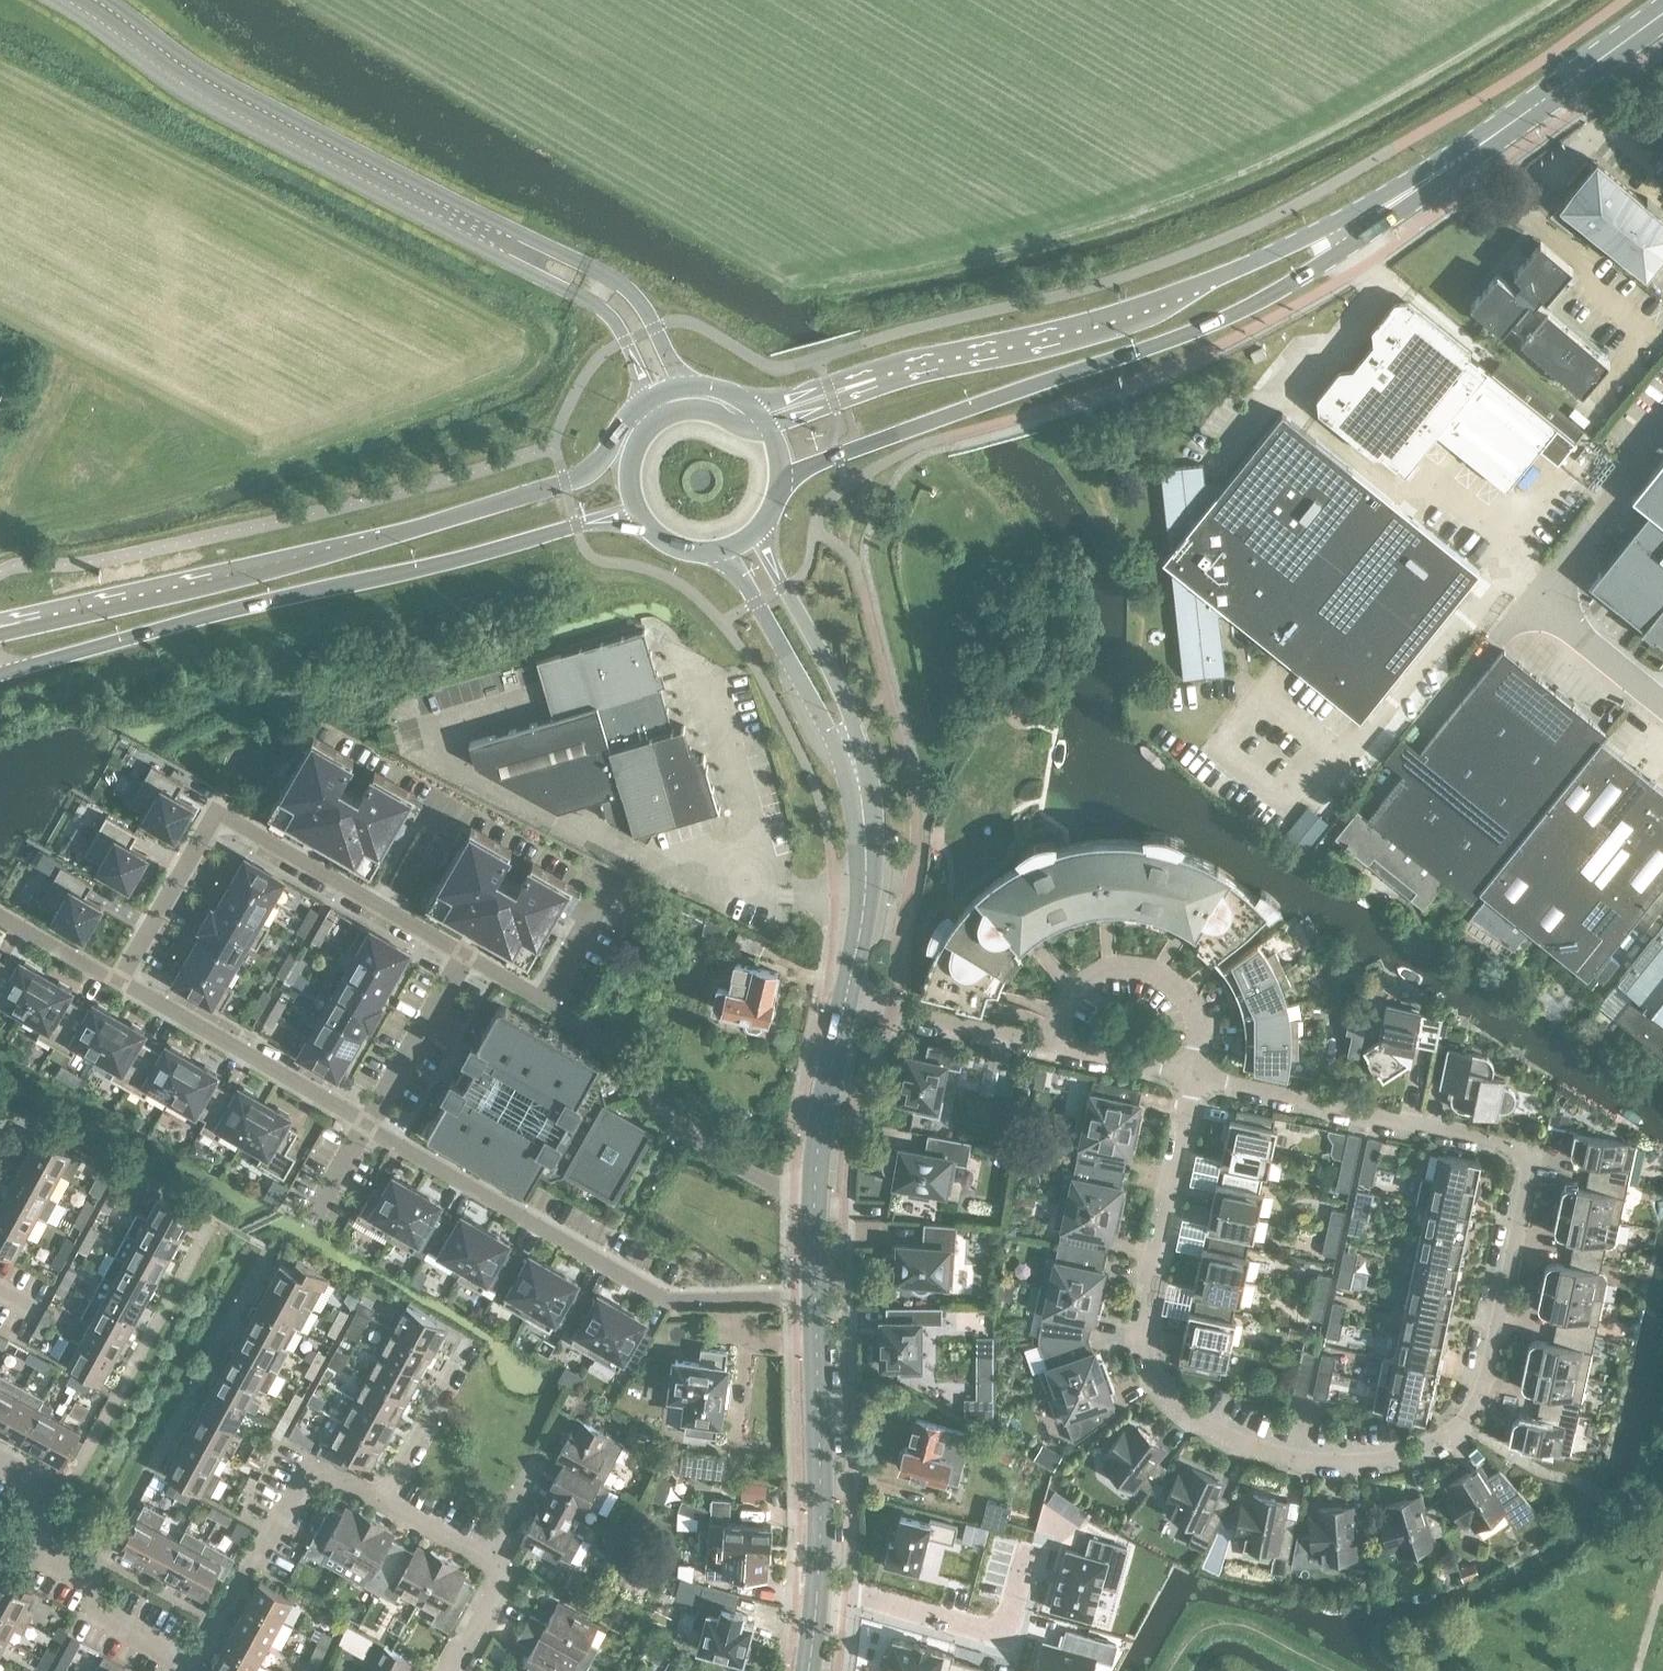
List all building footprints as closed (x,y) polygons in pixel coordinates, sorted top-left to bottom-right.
[(1662,255),(1662,213),(1660,211),(1662,208),(1647,196),(1645,198),(1597,158),(1592,164),(1586,159),(1567,183),(1573,187),(1560,202),(1647,274),(1662,255)] [(1528,257),(1560,284),(1573,269),(1542,241),(1528,257)] [(1560,284),(1528,257),(1514,273),(1522,280),(1515,288),(1498,273),(1484,289),(1530,329),(1544,313),(1534,305),(1542,296),(1546,300),(1560,284)] [(1510,323),(1525,336),(1530,329),(1484,289),(1471,304),(1502,332),(1510,323)] [(1507,488),(1541,446),(1558,460),(1583,428),(1499,361),(1491,371),(1407,303),(1397,304),(1377,329),(1378,338),(1351,372),(1342,373),(1322,398),(1323,408),(1405,473),(1438,432),(1507,488)] [(1536,354),(1563,322),(1548,309),(1544,313),(1530,329),(1525,336),(1520,340),(1536,354)] [(1551,367),(1579,336),(1563,322),(1536,354),(1551,367)] [(1579,336),(1551,367),(1566,381),(1594,349),(1579,336)] [(1594,349),(1566,381),(1582,394),(1609,362),(1594,349)] [(1361,717),(1479,570),(1283,412),(1227,481),(1208,483),(1206,461),(1158,466),(1167,555),(1163,560),(1169,565),(1181,681),(1229,676),(1222,613),(1231,612),(1361,717)] [(1662,549),(1662,459),(1633,496),(1651,509),(1592,583),(1644,625),(1662,602),(1662,554),(1660,552),(1662,549)] [(1644,625),(1641,629),(1643,630),(1646,627),(1662,641),(1662,602),(1644,625)] [(674,726),(661,684),(644,628),(536,660),(553,716),(469,741),(476,763),(559,808),(599,796),(606,816),(635,832),(720,807),(704,752),(693,755),(684,723),(674,726)] [(1368,816),(1446,878),(1471,899),(1480,888),(1602,737),(1607,731),(1504,648),(1421,750),(1404,737),(1387,758),(1404,771),(1368,816)] [(314,731),(269,809),(370,868),(414,789),(374,767),(361,789),(341,778),(354,754),(314,731)] [(1605,740),(1602,737),(1480,888),(1487,894),(1469,917),(1514,948),(1530,928),(1588,974),(1662,882),(1662,787),(1605,740)] [(153,764),(131,802),(148,812),(145,816),(175,834),(193,803),(177,794),(184,782),(153,764)] [(1308,844),(1328,819),(1308,802),(1288,827),(1308,844)] [(1446,878),(1368,816),(1358,807),(1336,835),(1368,861),(1374,854),(1416,888),(1411,895),(1424,906),(1446,878)] [(107,815),(86,852),(103,862),(100,866),(130,884),(147,853),(132,844),(139,833),(107,815)] [(471,823),(426,900),(527,959),(571,880),(531,858),(519,880),(498,869),(512,845),(471,823)] [(956,1005),(983,1011),(990,994),(1001,966),(1021,941),(1035,929),(1067,912),(1096,904),(1115,903),(1151,908),(1179,919),(1194,928),(1219,952),(1244,931),(1267,911),(1264,907),(1261,903),(1259,900),(1224,871),(1223,871),(1174,846),(1167,843),(1157,842),(1149,842),(1111,843),(1057,847),(1050,849),(1041,852),(1034,855),(1026,860),(987,885),(972,902),(956,919),(951,926),(946,933),(942,940),(938,948),(922,993),(957,1002),(956,1005)] [(56,868),(62,855),(32,843),(27,857),(56,868)] [(234,877),(273,899),(285,879),(246,857),(234,877)] [(62,864),(40,902),(57,912),(54,916),(85,934),(102,904),(86,894),(93,883),(62,864)] [(273,899),(234,877),(223,898),(261,920),(273,899)] [(270,925),(261,920),(223,898),(216,909),(213,907),(206,918),(248,942),(258,948),(270,925)] [(311,907),(304,920),(311,924),(319,912),(311,907)] [(325,916),(318,928),(326,933),(333,920),(325,916)] [(248,942),(206,918),(201,927),(204,929),(198,940),(237,962),(248,942)] [(304,937),(311,924),(304,920),(297,932),(304,937)] [(1618,978),(1636,992),(1617,1016),(1662,1053),(1662,922),(1618,978)] [(409,951),(362,923),(349,946),(359,951),(360,949),(397,972),(409,951)] [(318,928),(311,941),(319,945),(326,933),(318,928)] [(760,954),(765,941),(739,930),(734,943),(760,954)] [(237,962),(198,940),(187,959),(225,981),(237,962)] [(1232,991),(1284,967),(1276,950),(1268,954),(1259,941),(1223,967),(1232,981),(1228,983),(1232,991)] [(386,992),(397,972),(360,949),(359,951),(348,970),(386,992)] [(290,952),(283,964),(291,968),(297,956),(290,952)] [(305,961),(297,956),(291,968),(298,972),(305,961)] [(235,987),(225,981),(187,959),(174,981),(222,1009),(235,987)] [(0,972),(0,999),(26,1014),(46,975),(35,968),(36,966),(25,960),(24,962),(21,960),(17,967),(6,961),(0,972)] [(773,997),(779,971),(736,962),(733,975),(734,975),(731,988),(719,986),(714,1008),(748,1015),(746,1024),(747,1026),(762,1030),(764,1029),(766,1020),(768,1020),(769,1017),(775,1015),(777,1004),(773,997)] [(277,975),(284,979),(291,968),(283,964),(277,975)] [(1284,967),(1232,991),(1236,999),(1239,997),(1244,1012),(1287,1003),(1283,989),(1292,985),(1284,967)] [(292,984),(298,972),(291,968),(284,979),(292,984)] [(348,970),(335,992),(376,1016),(383,1005),(379,1003),(386,992),(348,970)] [(46,975),(26,1014),(43,1024),(38,1034),(57,1045),(79,1003),(68,997),(72,990),(69,988),(70,985),(59,979),(58,982),(46,975)] [(265,987),(258,1000),(265,1004),(273,992),(265,987)] [(335,992),(324,1012),(362,1034),(367,1023),(371,1025),(376,1016),(335,992)] [(287,1000),(279,996),(272,1008),(280,1013),(287,1000)] [(251,1012),(258,1017),(265,1004),(258,1000),(251,1012)] [(79,1003),(57,1045),(72,1054),(78,1044),(99,1056),(120,1017),(108,1010),(109,1008),(99,1002),(97,1004),(94,1002),(90,1009),(79,1003)] [(1242,1028),(1242,1037),(1299,1037),(1299,1018),(1289,1018),(1287,1003),(1244,1012),(1246,1028),(1242,1028)] [(1437,1047),(1443,1016),(1422,1012),(1422,1010),(1387,1003),(1379,1040),(1364,1050),(1368,1056),(1368,1057),(1368,1062),(1370,1067),(1374,1070),(1378,1073),(1379,1073),(1384,1080),(1411,1062),(1415,1042),(1437,1047)] [(442,1091),(449,1095),(430,1129),(429,1131),(430,1134),(527,1190),(538,1172),(551,1179),(568,1174),(570,1171),(614,1196),(651,1132),(607,1107),(608,1105),(602,1088),(590,1081),(601,1060),(506,1007),(504,1006),(502,1006),(500,1006),(498,1007),(480,1040),(473,1036),(463,1055),(469,1059),(459,1077),(452,1073),(442,1091)] [(273,1025),(280,1013),(272,1008),(265,1021),(273,1025)] [(362,1034),(324,1012),(312,1032),(350,1053),(362,1034)] [(120,1017),(99,1056),(117,1067),(111,1076),(130,1087),(152,1045),(141,1039),(145,1032),(142,1030),(143,1028),(133,1021),(131,1024),(120,1017)] [(337,1076),(350,1053),(312,1032),(299,1054),(337,1076)] [(1244,1062),(1287,1071),(1289,1056),(1299,1056),(1299,1037),(1242,1037),(1242,1046),(1246,1046),(1244,1059),(1244,1062)] [(152,1045),(130,1087),(146,1096),(151,1087),(172,1098),(193,1059),(181,1052),(182,1050),(172,1044),(170,1046),(167,1044),(163,1051),(152,1045)] [(906,1072),(903,1083),(904,1083),(900,1099),(917,1102),(915,1110),(940,1116),(943,1099),(939,1098),(941,1091),(944,1080),(943,1080),(946,1065),(961,1068),(965,1052),(929,1044),(926,1060),(909,1056),(906,1072)] [(1495,1069),(1495,1066),(1494,1063),(1494,1061),(1492,1059),(1491,1057),(1489,1055),(1487,1054),(1484,1053),(1448,1045),(1440,1084),(1455,1087),(1453,1096),(1451,1096),(1452,1099),(1452,1101),(1454,1103),(1455,1105),(1457,1107),(1459,1108),(1462,1109),(1498,1116),(1499,1110),(1502,1110),(1504,1110),(1507,1110),(1509,1109),(1511,1108),(1513,1106),(1514,1104),(1515,1102),(1516,1100),(1516,1097),(1516,1094),(1515,1092),(1514,1089),(1512,1087),(1510,1086),(1507,1085),(1505,1084),(1506,1077),(1493,1075),(1495,1069)] [(172,1098),(206,1118),(208,1119),(225,1087),(215,1081),(218,1074),(215,1072),(216,1070),(206,1064),(204,1066),(193,1059),(172,1098)] [(67,1081),(74,1070),(62,1063),(56,1075),(67,1081)] [(1020,1078),(1030,1080),(1033,1070),(1022,1067),(1020,1078)] [(1077,1116),(1140,1129),(1144,1112),(1139,1111),(1141,1102),(1137,1101),(1139,1088),(1094,1078),(1092,1091),(1083,1089),(1077,1116)] [(1030,1085),(1013,1081),(1008,1105),(1025,1108),(1030,1085)] [(245,1140),(266,1101),(254,1094),(255,1092),(245,1086),(243,1088),(240,1086),(236,1093),(225,1087),(208,1119),(206,1118),(201,1128),(219,1138),(225,1129),(245,1140)] [(266,1101),(245,1140),(264,1151),(258,1161),(285,1176),(297,1156),(287,1150),(299,1129),(287,1123),(291,1116),(288,1114),(289,1112),(279,1105),(277,1108),(266,1101)] [(1226,1141),(1273,1151),(1278,1127),(1274,1126),(1276,1117),(1238,1109),(1235,1124),(1230,1123),(1226,1141)] [(1140,1129),(1077,1116),(1072,1142),(1080,1144),(1078,1157),(1123,1166),(1125,1154),(1130,1154),(1132,1145),(1137,1146),(1140,1129)] [(1589,1173),(1628,1181),(1637,1142),(1575,1129),(1571,1146),(1571,1150),(1573,1153),(1575,1156),(1579,1157),(1592,1160),(1589,1173)] [(1341,1165),(1355,1168),(1362,1135),(1348,1132),(1341,1165)] [(27,1155),(61,1173),(72,1151),(39,1133),(27,1155)] [(890,1175),(889,1181),(909,1185),(907,1195),(930,1199),(932,1189),(951,1192),(956,1162),(967,1164),(971,1141),(928,1133),(925,1152),(895,1147),(894,1154),(889,1154),(885,1156),(882,1160),(881,1165),(883,1169),(886,1173),(890,1175)] [(1363,1163),(1377,1166),(1382,1139),(1369,1136),(1363,1163)] [(1273,1151),(1226,1141),(1222,1158),(1227,1159),(1224,1174),(1262,1182),(1264,1173),(1268,1174),(1273,1151)] [(1439,1151),(1433,1178),(1481,1188),(1481,1184),(1482,1181),(1481,1178),(1481,1175),(1479,1172),(1482,1160),(1439,1151)] [(61,1173),(27,1155),(16,1176),(59,1199),(70,1178),(61,1173)] [(1060,1200),(1123,1213),(1126,1196),(1121,1195),(1123,1186),(1119,1185),(1122,1172),(1077,1162),(1074,1175),(1065,1173),(1060,1200)] [(1377,1166),(1363,1163),(1359,1180),(1373,1183),(1377,1166)] [(1355,1168),(1341,1165),(1337,1187),(1350,1190),(1355,1168)] [(1558,1207),(1620,1220),(1628,1181),(1589,1173),(1586,1186),(1573,1183),(1569,1183),(1566,1184),(1563,1187),(1562,1191),(1558,1207)] [(101,1195),(109,1179),(100,1174),(91,1189),(101,1195)] [(1212,1205),(1259,1215),(1264,1191),(1260,1190),(1262,1182),(1224,1174),(1221,1188),(1216,1187),(1212,1205)] [(391,1238),(417,1189),(394,1175),(383,1193),(373,1187),(355,1217),(391,1238)] [(1417,1201),(1428,1203),(1471,1212),(1473,1201),(1475,1199),(1477,1196),(1479,1194),(1480,1191),(1481,1188),(1433,1178),(1423,1175),(1417,1201)] [(53,1209),(59,1199),(16,1176),(10,1187),(6,1185),(2,1193),(5,1195),(5,1196),(38,1215),(44,1204),(53,1209)] [(107,1195),(117,1200),(123,1188),(114,1183),(107,1195)] [(1375,1192),(1357,1188),(1352,1214),(1369,1218),(1375,1192)] [(431,1220),(441,1202),(417,1189),(391,1238),(413,1251),(419,1241),(430,1248),(441,1226),(431,1220)] [(117,1200),(107,1195),(101,1207),(110,1212),(117,1200)] [(160,1195),(148,1217),(181,1235),(193,1214),(160,1195)] [(5,1196),(0,1205),(0,1221),(27,1235),(38,1215),(5,1196)] [(80,1211),(89,1216),(96,1203),(86,1198),(80,1211)] [(1123,1213),(1060,1200),(1054,1226),(1063,1228),(1060,1241),(1105,1250),(1108,1237),(1112,1238),(1114,1229),(1119,1230),(1123,1213)] [(1471,1212),(1428,1203),(1423,1229),(1470,1239),(1471,1236),(1471,1233),(1470,1230),(1470,1226),(1469,1224),(1471,1212)] [(1259,1215),(1212,1205),(1209,1223),(1214,1224),(1211,1238),(1248,1246),(1250,1238),(1254,1239),(1259,1215)] [(1328,1229),(1341,1232),(1346,1210),(1332,1207),(1328,1229)] [(1616,1239),(1617,1237),(1620,1220),(1558,1207),(1555,1223),(1555,1227),(1556,1231),(1559,1233),(1562,1235),(1575,1237),(1573,1250),(1603,1257),(1606,1244),(1608,1244),(1609,1244),(1612,1243),(1613,1243),(1614,1242),(1615,1241),(1616,1240),(1616,1239)] [(89,1216),(80,1211),(73,1222),(83,1228),(89,1216)] [(127,1232),(137,1237),(137,1238),(170,1256),(181,1235),(148,1217),(138,1211),(127,1232)] [(462,1214),(452,1232),(441,1226),(430,1248),(439,1253),(440,1253),(463,1266),(465,1268),(486,1228),(462,1214)] [(1348,1231),(1362,1234),(1366,1217),(1369,1218),(1352,1214),(1348,1231)] [(0,1221),(0,1249),(15,1257),(27,1235),(0,1221)] [(919,1291),(924,1291),(928,1289),(931,1286),(933,1281),(953,1283),(957,1224),(924,1222),(923,1246),(893,1244),(892,1252),(886,1251),(883,1257),(882,1265),(885,1270),(891,1271),(891,1279),(912,1280),(912,1285),(915,1289),(919,1291)] [(84,1237),(94,1242),(100,1229),(91,1224),(84,1237)] [(499,1260),(510,1242),(486,1228),(465,1268),(463,1266),(457,1276),(482,1291),(488,1281),(499,1287),(510,1266),(499,1260)] [(1341,1232),(1328,1229),(1323,1251),(1337,1254),(1341,1232)] [(1470,1239),(1423,1229),(1417,1255),(1460,1264),(1462,1253),(1464,1251),(1466,1248),(1468,1245),(1469,1242),(1470,1239)] [(57,1252),(67,1257),(75,1241),(66,1236),(57,1252)] [(94,1242),(84,1237),(78,1248),(88,1253),(94,1242)] [(170,1256),(137,1238),(126,1258),(125,1259),(159,1277),(170,1256)] [(1199,1269),(1246,1279),(1251,1256),(1246,1255),(1248,1246),(1211,1238),(1208,1253),(1202,1252),(1199,1269)] [(1042,1284),(1105,1297),(1109,1280),(1103,1279),(1105,1269),(1101,1269),(1104,1256),(1059,1246),(1056,1259),(1047,1257),(1042,1284)] [(1359,1251),(1345,1249),(1341,1266),(1355,1269),(1359,1251)] [(1602,1270),(1601,1270),(1603,1257),(1573,1250),(1570,1263),(1557,1260),(1553,1260),(1550,1262),(1547,1264),(1546,1268),(1542,1284),(1604,1297),(1607,1280),(1608,1279),(1608,1277),(1607,1276),(1607,1274),(1606,1273),(1605,1272),(1604,1271),(1602,1270)] [(67,1257),(57,1252),(51,1264),(60,1269),(67,1257)] [(116,1253),(115,1253),(104,1274),(114,1279),(114,1280),(147,1298),(159,1277),(125,1259),(126,1258),(116,1253)] [(531,1254),(520,1272),(510,1266),(499,1287),(508,1293),(503,1302),(528,1317),(555,1268),(531,1254)] [(1460,1264),(1417,1255),(1412,1281),(1459,1291),(1460,1287),(1460,1284),(1459,1281),(1459,1278),(1458,1275),(1460,1264)] [(298,1260),(293,1269),(281,1263),(269,1284),(303,1303),(313,1308),(329,1278),(298,1260)] [(63,1279),(71,1283),(77,1270),(69,1266),(63,1279)] [(1355,1269),(1341,1266),(1338,1283),(1351,1286),(1355,1269)] [(568,1299),(578,1281),(555,1268),(528,1317),(550,1330),(556,1320),(567,1327),(578,1305),(568,1299)] [(1246,1279),(1199,1269),(1195,1287),(1200,1288),(1197,1303),(1235,1311),(1236,1302),(1241,1303),(1246,1279)] [(1314,1294),(1328,1297),(1333,1275),(1319,1272),(1314,1294)] [(104,1274),(93,1294),(103,1300),(136,1318),(147,1298),(114,1280),(114,1279),(104,1274)] [(71,1283),(63,1279),(56,1290),(64,1295),(71,1283)] [(1459,1291),(1412,1281),(1406,1306),(1449,1315),(1451,1304),(1454,1302),(1456,1299),(1457,1297),(1458,1294),(1459,1291)] [(259,1304),(258,1305),(292,1324),(292,1323),(303,1303),(269,1284),(266,1291),(261,1290),(255,1301),(259,1304)] [(1105,1297),(1042,1284),(1036,1310),(1045,1312),(1039,1337),(1087,1334),(1090,1321),(1094,1322),(1096,1313),(1101,1314),(1105,1297)] [(1604,1297),(1542,1284),(1539,1301),(1538,1304),(1540,1308),(1542,1311),(1546,1312),(1559,1315),(1556,1328),(1596,1336),(1604,1297)] [(599,1293),(589,1311),(578,1305),(567,1327),(576,1332),(571,1342),(596,1356),(623,1307),(599,1293)] [(81,1316),(91,1321),(125,1339),(136,1318),(103,1300),(93,1294),(81,1316)] [(1328,1297),(1314,1294),(1310,1316),(1323,1319),(1328,1297)] [(358,1309),(370,1316),(375,1308),(360,1300),(357,1305),(358,1309)] [(1330,1317),(1344,1320),(1348,1303),(1334,1300),(1330,1317)] [(1185,1334),(1232,1344),(1237,1320),(1233,1319),(1235,1311),(1197,1303),(1194,1317),(1189,1316),(1185,1334)] [(286,1346),(297,1326),(292,1323),(292,1324),(258,1305),(258,1306),(253,1305),(247,1316),(250,1319),(247,1326),(280,1344),(281,1343),(286,1346)] [(341,1307),(340,1309),(332,1305),(327,1315),(335,1319),(334,1320),(342,1324),(349,1311),(341,1307)] [(394,1329),(433,1350),(446,1326),(407,1305),(394,1329)] [(920,1356),(920,1348),(921,1348),(921,1337),(920,1337),(920,1322),(942,1322),(942,1306),(887,1306),(887,1321),(883,1321),(883,1337),(882,1337),(882,1348),(883,1348),(883,1365),(899,1364),(899,1373),(925,1373),(925,1356),(920,1356)] [(1449,1315),(1406,1306),(1401,1332),(1448,1342),(1449,1339),(1449,1336),(1449,1333),(1448,1330),(1447,1327),(1449,1315)] [(642,1328),(646,1321),(623,1307),(596,1356),(618,1369),(623,1360),(634,1367),(653,1334),(642,1328)] [(40,1320),(48,1325),(55,1312),(46,1308),(40,1320)] [(370,1316),(358,1309),(354,1317),(366,1324),(370,1316)] [(1327,1334),(1340,1337),(1344,1320),(1330,1317),(1327,1334)] [(48,1325),(40,1320),(33,1332),(42,1336),(48,1325)] [(342,1324),(334,1320),(328,1331),(336,1335),(342,1324)] [(125,1339),(91,1321),(81,1341),(80,1342),(113,1360),(125,1339)] [(280,1344),(247,1326),(243,1333),(239,1332),(233,1343),(236,1346),(235,1347),(269,1365),(280,1344)] [(1596,1336),(1556,1328),(1553,1340),(1540,1338),(1537,1338),(1533,1339),(1531,1342),(1529,1345),(1526,1362),(1587,1375),(1596,1336)] [(433,1350),(394,1329),(382,1352),(420,1373),(433,1350)] [(1395,1358),(1438,1367),(1440,1356),(1443,1354),(1445,1351),(1446,1348),(1447,1345),(1448,1342),(1401,1332),(1395,1358)] [(5,1346),(9,1338),(0,1334),(0,1344),(5,1346)] [(1232,1344),(1185,1334),(1181,1352),(1186,1353),(1183,1368),(1221,1376),(1223,1366),(1227,1367),(1232,1344)] [(102,1382),(102,1381),(113,1360),(80,1342),(81,1341),(70,1335),(58,1358),(69,1363),(68,1364),(102,1382)] [(1049,1395),(1110,1373),(1104,1357),(1099,1358),(1096,1350),(1092,1351),(1087,1339),(1040,1342),(1048,1366),(1040,1369),(1049,1395)] [(267,1390),(278,1370),(269,1365),(235,1347),(235,1348),(231,1347),(224,1358),(228,1361),(224,1367),(258,1386),(258,1385),(267,1390)] [(326,1353),(318,1349),(314,1347),(309,1347),(304,1357),(312,1361),(319,1366),(326,1353)] [(333,1355),(345,1362),(350,1354),(337,1347),(333,1355)] [(671,1394),(679,1396),(688,1397),(686,1416),(687,1416),(685,1431),(716,1436),(718,1420),(720,1421),(727,1366),(726,1366),(728,1351),(702,1347),(700,1363),(676,1359),(671,1394)] [(1301,1358),(1314,1361),(1317,1350),(1303,1347),(1301,1358)] [(36,1365),(41,1355),(31,1349),(25,1359),(36,1365)] [(420,1373),(382,1352),(369,1375),(408,1396),(420,1373)] [(1319,1369),(1333,1372),(1337,1355),(1323,1352),(1319,1369)] [(41,1355),(36,1365),(46,1370),(51,1361),(41,1355)] [(345,1362),(333,1355),(329,1363),(341,1370),(345,1362)] [(1384,1356),(1379,1381),(1437,1394),(1438,1391),(1438,1387),(1438,1384),(1437,1381),(1436,1378),(1438,1367),(1395,1358),(1384,1356)] [(1314,1361),(1301,1358),(1294,1391),(1307,1394),(1314,1361)] [(319,1366),(312,1361),(306,1373),(313,1377),(319,1366)] [(1540,1405),(1579,1413),(1587,1375),(1526,1362),(1522,1378),(1522,1382),(1523,1385),(1526,1388),(1530,1389),(1542,1392),(1540,1405)] [(261,1401),(252,1396),(258,1386),(224,1367),(220,1374),(216,1373),(210,1385),(213,1388),(246,1407),(247,1406),(256,1411),(261,1401)] [(1333,1372),(1319,1369),(1314,1395),(1328,1398),(1333,1372)] [(77,1387),(82,1378),(72,1372),(67,1381),(77,1387)] [(1110,1373),(1049,1395),(1058,1420),(1067,1417),(1075,1442),(1114,1414),(1110,1402),(1114,1400),(1111,1391),(1116,1389),(1110,1373)] [(24,1386),(3,1375),(0,1381),(0,1429),(1,1429),(24,1386)] [(408,1396),(369,1375),(357,1398),(395,1419),(408,1396)] [(82,1378),(77,1387),(87,1393),(93,1383),(82,1378)] [(1379,1381),(1373,1408),(1427,1419),(1430,1407),(1432,1405),(1434,1403),(1435,1400),(1436,1397),(1437,1394),(1379,1381)] [(43,1400),(45,1397),(24,1386),(1,1429),(21,1440),(43,1400)] [(246,1407),(213,1388),(202,1409),(235,1427),(246,1407)] [(289,1403),(297,1407),(303,1395),(296,1391),(289,1403)] [(326,1398),(313,1392),(308,1402),(320,1408),(326,1398)] [(395,1419),(357,1398),(344,1421),(382,1442),(395,1419)] [(53,1405),(43,1400),(21,1440),(42,1452),(60,1418),(49,1412),(53,1405)] [(297,1407),(289,1403),(283,1414),(291,1418),(297,1407)] [(1579,1413),(1540,1405),(1537,1418),(1524,1415),(1520,1415),(1517,1416),(1514,1419),(1513,1422),(1509,1440),(1571,1453),(1579,1413)] [(238,1443),(229,1438),(235,1427),(202,1409),(198,1416),(194,1415),(187,1426),(191,1429),(190,1430),(224,1448),(233,1452),(238,1443)] [(60,1418),(42,1452),(64,1463),(70,1452),(77,1456),(86,1440),(79,1436),(82,1430),(60,1418)] [(565,1461),(611,1486),(612,1486),(604,1481),(625,1443),(583,1420),(576,1432),(572,1430),(557,1457),(565,1461)] [(981,1450),(984,1437),(919,1420),(912,1448),(908,1446),(902,1468),(962,1483),(971,1448),(981,1450)] [(382,1442),(344,1421),(331,1445),(324,1440),(317,1452),(346,1468),(352,1457),(369,1466),(382,1442)] [(1149,1490),(1167,1467),(1156,1458),(1165,1447),(1139,1426),(1132,1435),(1125,1429),(1108,1450),(1116,1456),(1107,1468),(1132,1488),(1138,1481),(1149,1490)] [(224,1448),(190,1430),(179,1451),(213,1469),(224,1448)] [(266,1444),(274,1449),(281,1436),(273,1432),(266,1444)] [(1009,1460),(1017,1447),(998,1436),(990,1449),(1009,1460)] [(1036,1455),(1056,1465),(1063,1450),(1044,1440),(1036,1455)] [(274,1449),(266,1444),(260,1456),(268,1460),(274,1449)] [(724,1475),(727,1457),(727,1456),(682,1450),(680,1469),(724,1475)] [(179,1451),(167,1472),(210,1496),(222,1474),(213,1469),(179,1451)] [(565,1461),(551,1487),(554,1489),(548,1501),(580,1518),(587,1504),(598,1510),(611,1486),(565,1461)] [(1478,1527),(1505,1510),(1515,1525),(1539,1510),(1500,1467),(1486,1477),(1478,1465),(1450,1482),(1456,1491),(1447,1497),(1462,1519),(1470,1514),(1478,1527)] [(1206,1550),(1211,1539),(1230,1499),(1217,1493),(1223,1480),(1193,1466),(1189,1476),(1180,1472),(1168,1496),(1179,1501),(1172,1515),(1196,1526),(1188,1542),(1206,1550)] [(244,1486),(252,1490),(258,1478),(250,1474),(244,1486)] [(745,1479),(742,1499),(765,1502),(768,1483),(745,1479)] [(177,1496),(182,1487),(171,1481),(166,1491),(177,1496)] [(252,1490),(244,1486),(238,1497),(245,1502),(252,1490)] [(182,1487),(177,1496),(187,1502),(192,1492),(182,1487)] [(1289,1559),(1298,1516),(1284,1514),(1287,1499),(1254,1493),(1252,1504),(1242,1502),(1237,1528),(1247,1530),(1244,1545),(1275,1551),(1274,1556),(1289,1559)] [(1431,1536),(1446,1531),(1436,1504),(1423,1508),(1418,1494),(1387,1504),(1390,1514),(1381,1517),(1388,1542),(1398,1539),(1402,1554),(1434,1544),(1431,1536)] [(729,1520),(731,1497),(712,1495),(711,1508),(682,1498),(678,1509),(710,1520),(708,1551),(725,1552),(724,1569),(767,1572),(768,1553),(769,1553),(771,1523),(729,1520)] [(580,1518),(548,1501),(542,1512),(538,1510),(523,1538),(558,1557),(560,1555),(571,1560),(584,1536),(573,1530),(580,1518)] [(988,1501),(985,1511),(982,1523),(1005,1530),(1011,1507),(988,1501)] [(218,1519),(223,1509),(213,1504),(208,1513),(218,1519)] [(1356,1548),(1370,1547),(1368,1518),(1354,1519),(1353,1504),(1320,1506),(1321,1517),(1311,1518),(1312,1544),(1323,1544),(1324,1559),(1356,1557),(1356,1548)] [(348,1560),(373,1516),(361,1510),(358,1515),(346,1508),(343,1512),(331,1505),(306,1551),(324,1561),(330,1550),(348,1560)] [(223,1509),(218,1519),(228,1524),(233,1515),(223,1509)] [(894,1541),(890,1540),(885,1560),(889,1561),(888,1566),(905,1570),(906,1566),(919,1569),(927,1535),(953,1542),(958,1525),(930,1518),(929,1522),(901,1515),(894,1541)] [(120,1549),(141,1560),(159,1527),(138,1516),(120,1549)] [(372,1593),(376,1594),(403,1545),(392,1539),(394,1534),(382,1528),(384,1523),(373,1516),(348,1560),(367,1570),(360,1581),(374,1589),(372,1593)] [(180,1539),(159,1527),(141,1560),(162,1572),(180,1539)] [(162,1572),(183,1583),(206,1540),(207,1541),(207,1539),(186,1528),(180,1539),(162,1572)] [(1086,1552),(1067,1547),(1051,1606),(1092,1618),(1108,1560),(1122,1564),(1127,1546),(1091,1536),(1086,1552)] [(204,1595),(217,1573),(224,1577),(235,1556),(207,1541),(206,1540),(183,1583),(204,1595)] [(379,1596),(381,1593),(395,1600),(402,1589),(420,1599),(444,1555),(432,1549),(429,1554),(417,1547),(415,1551),(403,1545),(376,1594),(379,1596)] [(618,1552),(613,1566),(646,1578),(651,1564),(618,1552)] [(456,1562),(444,1555),(420,1599),(438,1609),(432,1621),(450,1630),(475,1584),(463,1578),(465,1574),(453,1567),(456,1562)] [(1464,1579),(1480,1573),(1475,1561),(1459,1567),(1464,1579)] [(699,1647),(729,1656),(743,1659),(745,1653),(750,1651),(752,1643),(749,1637),(753,1624),(741,1620),(743,1612),(734,1609),(738,1594),(705,1585),(680,1575),(675,1597),(700,1604),(694,1626),(704,1628),(699,1647)] [(29,1622),(44,1594),(10,1576),(7,1582),(0,1578),(0,1606),(29,1622)] [(248,1602),(281,1620),(293,1598),(260,1580),(248,1602)] [(237,1622),(270,1640),(281,1620),(248,1602),(237,1622)] [(525,1626),(590,1663),(599,1647),(589,1641),(598,1626),(558,1603),(547,1622),(532,1614),(525,1626)] [(8,1637),(13,1627),(23,1632),(29,1622),(0,1606),(0,1633),(8,1637)] [(226,1643),(259,1661),(270,1640),(237,1622),(226,1643)] [(63,1640),(67,1633),(69,1630),(59,1625),(53,1635),(63,1640)] [(525,1626),(517,1639),(533,1648),(522,1667),(530,1670),(585,1670),(590,1663),(525,1626)] [(319,1640),(328,1644),(333,1634),(324,1629),(319,1640)] [(1095,1657),(1112,1661),(1117,1643),(1067,1629),(1062,1646),(1045,1641),(1036,1670),(1091,1670),(1095,1657)] [(885,1666),(884,1670),(982,1670),(984,1666),(953,1658),(954,1653),(931,1647),(931,1645),(914,1640),(914,1642),(893,1636),(890,1649),(886,1648),(881,1665),(885,1666)] [(66,1669),(81,1642),(72,1637),(63,1654),(62,1654),(56,1664),(66,1669)] [(228,1670),(253,1670),(259,1661),(226,1643),(214,1664),(228,1670)] [(410,1659),(385,1645),(370,1670),(403,1670),(410,1659)] [(42,1656),(52,1661),(57,1651),(48,1646),(42,1656)] [(308,1661),(318,1666),(323,1655),(313,1651),(308,1661)] [(104,1655),(98,1667),(106,1670),(123,1670),(125,1666),(104,1655)] [(42,1656),(37,1666),(45,1670),(46,1670),(52,1661),(42,1656)] [(308,1661),(304,1670),(316,1670),(318,1666),(308,1661)]
